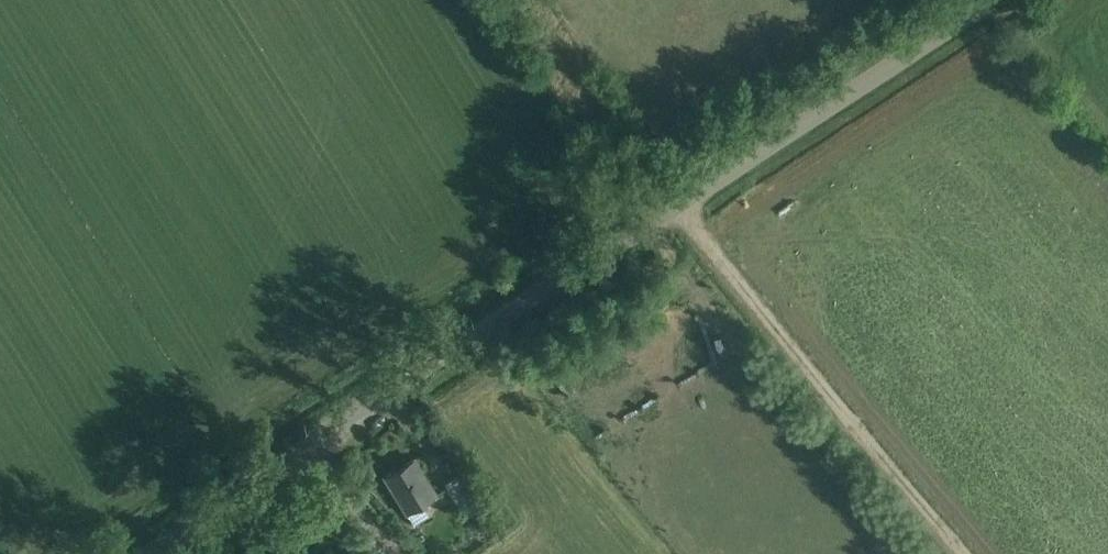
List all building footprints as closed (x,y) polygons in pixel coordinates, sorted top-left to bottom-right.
[(424,505),(439,496),(415,457),(386,476),(415,524),(429,515),(424,505)] [(459,472),(444,482),(464,514),(479,505),(459,472)] [(333,521),(318,522),(319,539),(334,538),(333,521)]
